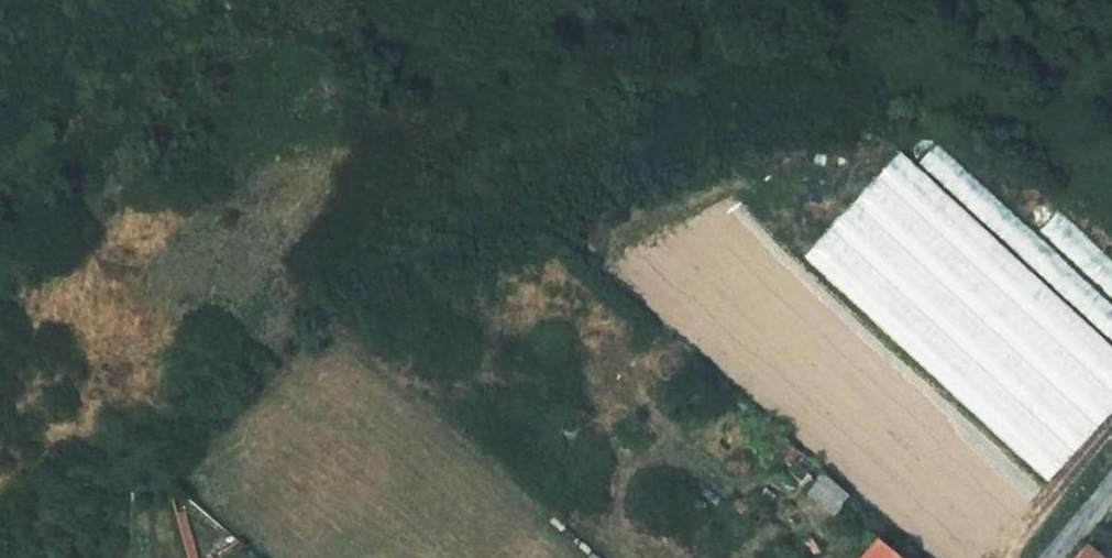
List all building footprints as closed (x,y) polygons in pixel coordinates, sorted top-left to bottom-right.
[(1111,407),(1111,345),(895,150),(799,256),(1047,479),(1111,407)] [(806,463),(792,480),(830,514),(845,497),(806,463)] [(900,548),(893,555),(875,541),(860,557),(910,557),(900,548)] [(1072,557),(1097,557),(1082,546),(1072,557)]
